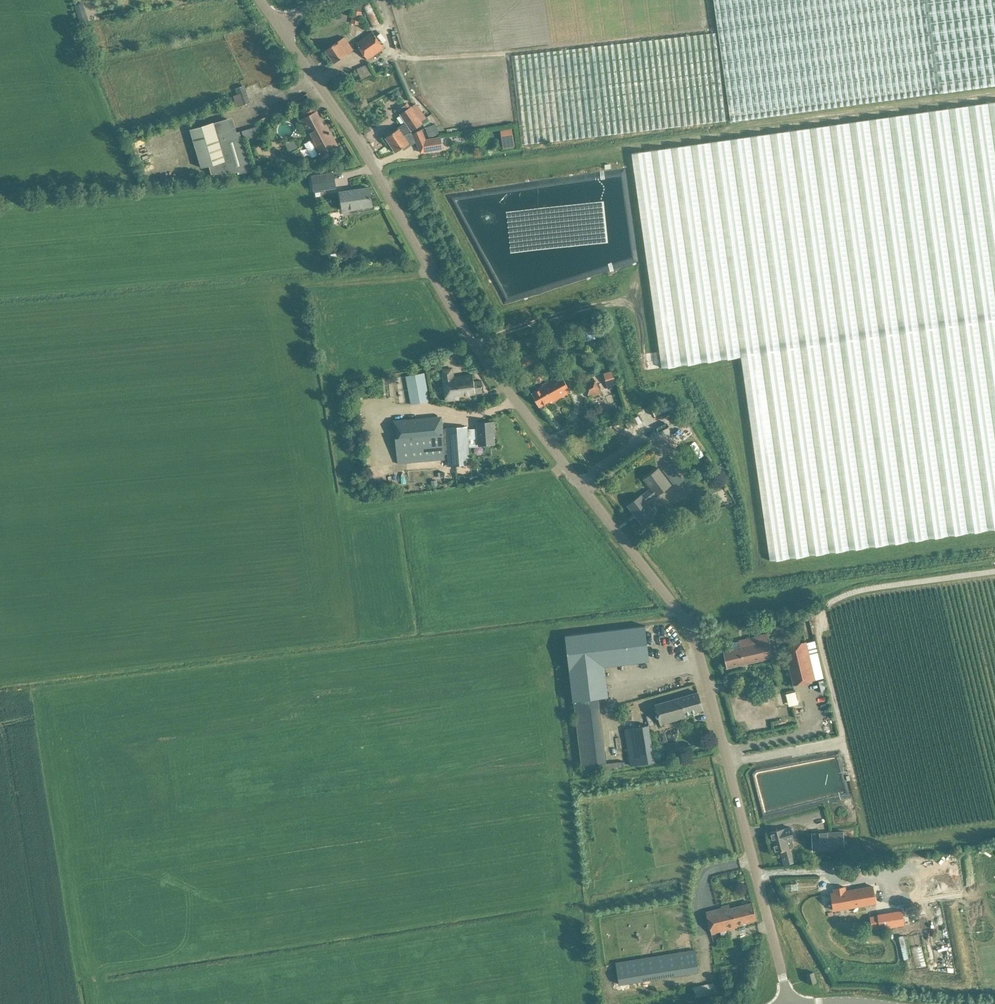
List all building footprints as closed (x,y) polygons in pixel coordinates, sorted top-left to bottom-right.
[(730,120),(994,84),(994,0),(713,0),(730,120)] [(83,26),(93,24),(87,5),(78,8),(83,26)] [(374,28),(381,26),(373,6),(367,8),(374,28)] [(351,23),(360,25),(362,12),(353,11),(351,23)] [(373,31),(356,43),(368,60),(384,48),(373,31)] [(727,121),(715,32),(511,55),(522,145),(727,121)] [(344,37),(325,50),(334,63),(353,50),(344,37)] [(371,66),(362,71),(367,81),(376,76),(371,66)] [(249,103),(242,86),(236,88),(238,94),(229,97),(233,107),(238,105),(238,106),(249,103)] [(395,141),(408,132),(422,123),(411,107),(400,114),(406,122),(397,128),(398,129),(390,134),(389,132),(385,134),(386,137),(385,137),(390,143),(394,140),(395,141)] [(316,112),(304,119),(303,119),(310,133),(308,133),(312,139),(305,143),(312,157),(336,144),(330,131),(327,133),(316,112)] [(213,122),(190,129),(202,168),(209,165),(212,174),(251,170),(240,131),(237,132),(218,137),(213,122)] [(245,140),(258,136),(255,127),(242,131),(245,140)] [(443,149),(441,137),(423,140),(421,129),(408,132),(395,141),(394,140),(390,143),(396,152),(402,148),(404,150),(416,141),(421,152),(443,149)] [(286,144),(290,152),(299,147),(296,140),(286,144)] [(333,174),(312,177),(314,191),(336,187),(333,174)] [(369,187),(340,192),(343,210),(372,206),(369,187)] [(896,337),(925,330),(922,318),(981,304),(978,292),(994,289),(994,251),(880,277),(882,286),(885,285),(896,337)] [(336,253),(328,255),(330,261),(337,260),(336,253)] [(580,329),(582,337),(594,333),(592,325),(580,329)] [(530,368),(541,363),(536,352),(525,358),(530,368)] [(473,374),(453,377),(452,368),(442,370),(445,401),(459,399),(458,396),(483,392),(481,380),(474,381),(473,374)] [(616,378),(610,368),(602,372),(608,382),(616,378)] [(424,373),(406,376),(411,404),(429,401),(424,373)] [(552,402),(571,391),(561,373),(542,384),(543,386),(531,393),(539,407),(551,400),(552,402)] [(583,385),(589,396),(600,390),(599,387),(603,385),(599,378),(595,380),(594,379),(583,385)] [(394,420),(396,444),(397,463),(445,459),(443,440),(446,440),(448,466),(469,464),(467,437),(477,437),(478,445),(494,444),(494,435),(493,435),(493,432),(495,432),(494,422),(477,423),(477,428),(467,429),(467,426),(442,428),(442,423),(439,424),(438,417),(394,420)] [(672,483),(660,467),(644,479),(650,488),(641,496),(641,495),(628,505),(642,524),(655,514),(646,503),(656,495),(656,496),(672,483)] [(572,701),(574,701),(582,770),(607,767),(599,698),(608,697),(604,666),(649,661),(645,625),(564,635),(572,701)] [(726,667),(773,657),(768,638),(750,642),(750,638),(739,641),(740,647),(723,651),(726,667)] [(815,680),(806,640),(784,645),(793,685),(815,680)] [(686,717),(685,715),(703,710),(697,692),(654,705),(660,724),(686,717)] [(792,707),(801,706),(800,694),(790,695),(792,707)] [(649,725),(624,729),(629,765),(655,761),(649,725)] [(793,839),(790,827),(784,828),(769,832),(772,844),(773,844),(775,851),(774,852),(787,849),(789,848),(791,847),(792,846),(793,845),(793,844),(792,839),(793,839)] [(844,849),(843,831),(811,833),(812,851),(844,849)] [(834,892),(830,893),(833,910),(875,902),(872,885),(845,890),(845,888),(845,886),(834,888),(834,892)] [(757,919),(752,902),(729,907),(729,905),(705,910),(711,933),(728,929),(727,927),(757,919)] [(903,913),(880,919),(883,932),(906,927),(903,913)] [(698,971),(695,950),(616,963),(619,984),(698,971)] [(806,973),(809,982),(809,983),(816,981),(813,971),(806,973)]
